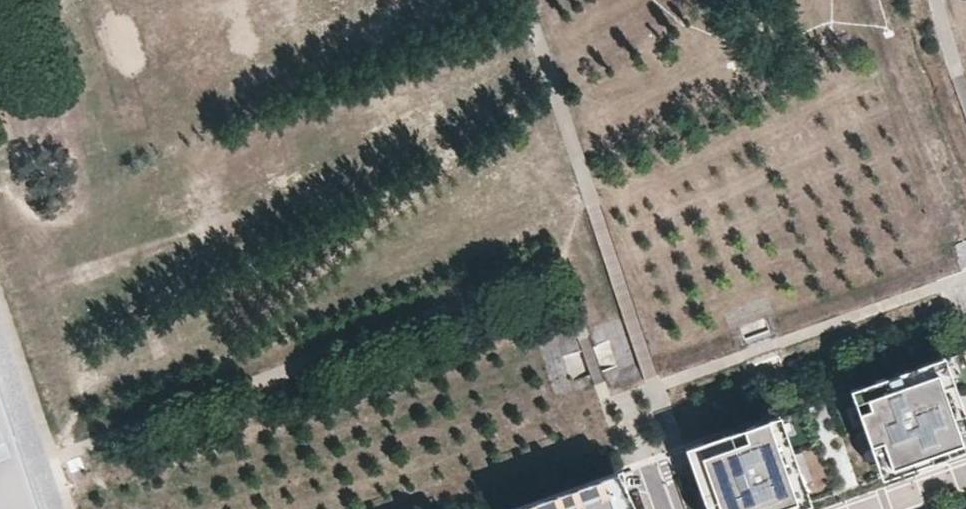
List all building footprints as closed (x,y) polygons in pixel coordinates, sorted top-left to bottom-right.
[(884,474),(914,463),(911,453),(941,443),(945,453),(965,446),(965,436),(939,360),(855,390),(884,474)] [(774,418),(689,449),(694,462),(711,508),(755,508),(761,507),(762,508),(787,508),(804,503),(774,418)] [(945,453),(941,443),(911,453),(914,463),(945,453)] [(616,491),(611,476),(519,508),(623,508),(616,491)]
